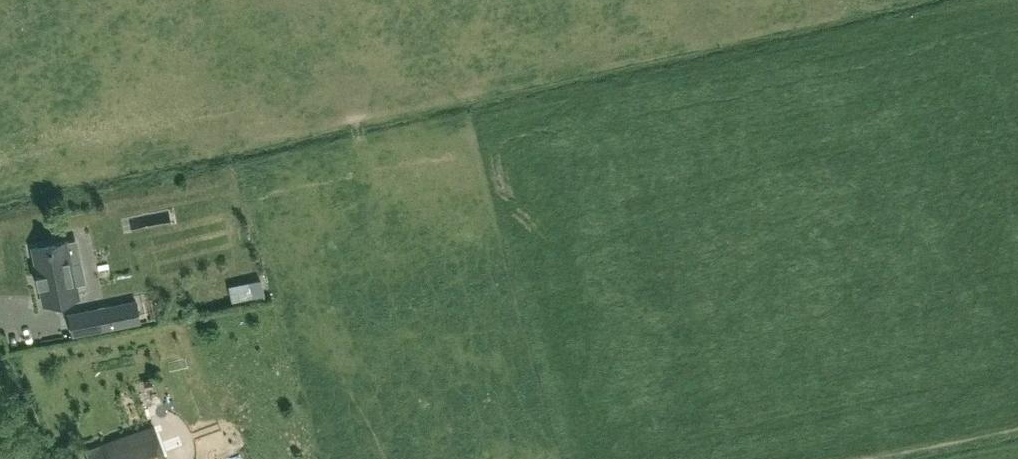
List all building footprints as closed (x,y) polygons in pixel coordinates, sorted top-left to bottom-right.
[(83,284),(78,262),(69,264),(65,243),(32,250),(37,275),(34,276),(36,287),(39,287),(43,305),(76,298),(74,286),(83,284)] [(130,321),(126,302),(79,311),(83,331),(130,321)] [(89,458),(166,458),(154,426),(86,450),(89,458)]
